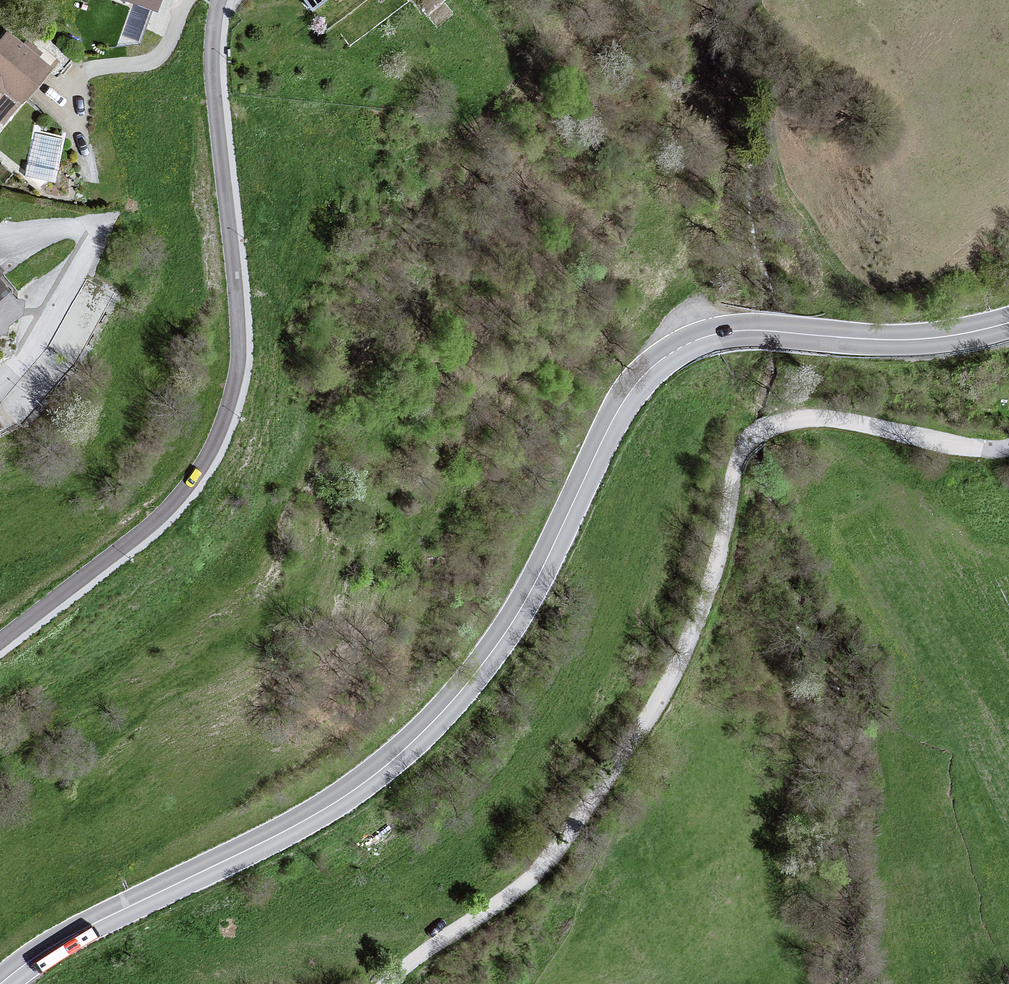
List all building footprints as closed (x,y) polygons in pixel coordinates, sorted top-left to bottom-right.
[(161,9),(163,0),(131,0),(161,9)] [(312,13),(328,0),(301,0),(312,13)] [(0,39),(0,102),(3,98),(17,108),(48,68),(1,37),(0,39)] [(31,171),(61,172),(63,133),(32,131),(31,171)] [(26,314),(0,284),(0,336),(26,314)]
